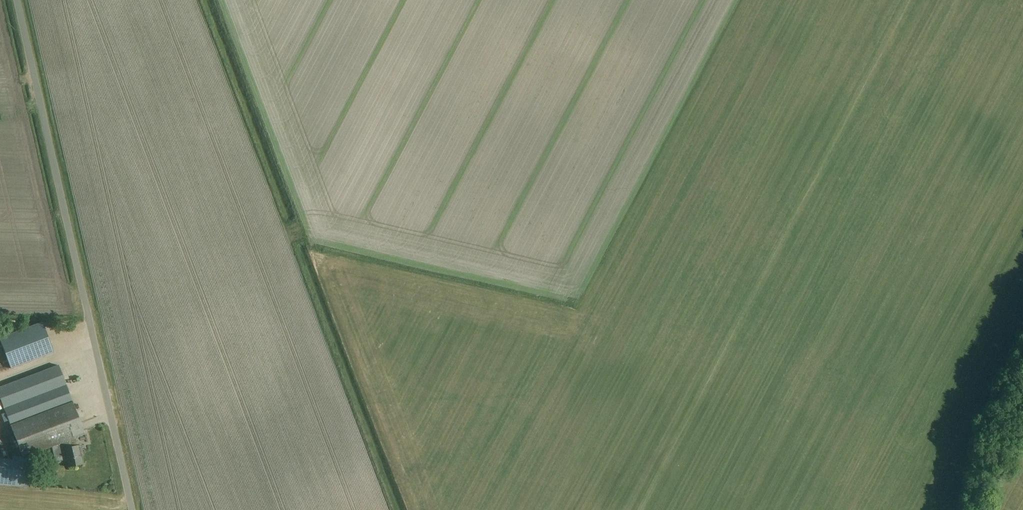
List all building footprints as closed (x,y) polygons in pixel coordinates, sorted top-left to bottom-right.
[(11,368),(51,353),(41,323),(0,338),(0,339),(11,368)] [(0,387),(0,399),(22,459),(52,448),(68,442),(67,438),(75,436),(75,439),(86,436),(60,365),(58,365),(0,387)] [(68,442),(52,448),(56,464),(67,461),(69,468),(70,476),(84,473),(83,465),(81,459),(84,458),(81,446),(77,447),(75,439),(75,436),(67,438),(68,442)]
